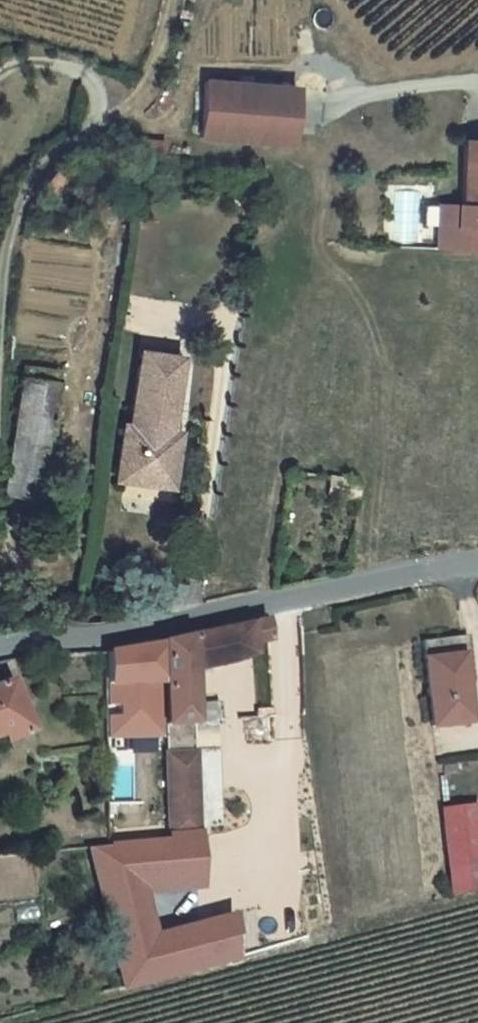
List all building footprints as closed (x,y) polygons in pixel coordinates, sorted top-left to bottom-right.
[(231,73),(220,129),(310,147),(321,91),(231,73)] [(460,202),(436,202),(436,246),(477,246),(477,140),(461,140),(460,202)] [(108,475),(154,482),(162,426),(172,357),(135,352),(125,421),(116,420),(108,475)] [(41,501),(56,382),(15,376),(0,486),(0,495),(41,501)] [(176,428),(162,426),(154,482),(168,484),(176,428)] [(355,502),(358,479),(331,475),(327,498),(355,502)] [(158,736),(195,735),(190,679),(245,671),(245,657),(261,653),(264,674),(296,668),(295,648),(294,626),(151,647),(158,736)] [(468,635),(456,637),(419,644),(431,733),(472,727),(465,687),(475,686),(468,635)] [(0,693),(0,729),(3,728),(9,748),(39,740),(26,687),(0,693)] [(301,757),(299,730),(265,731),(267,759),(301,757)] [(204,842),(195,735),(158,736),(166,847),(204,842)] [(477,872),(477,816),(477,811),(444,815),(452,877),(477,872)]
